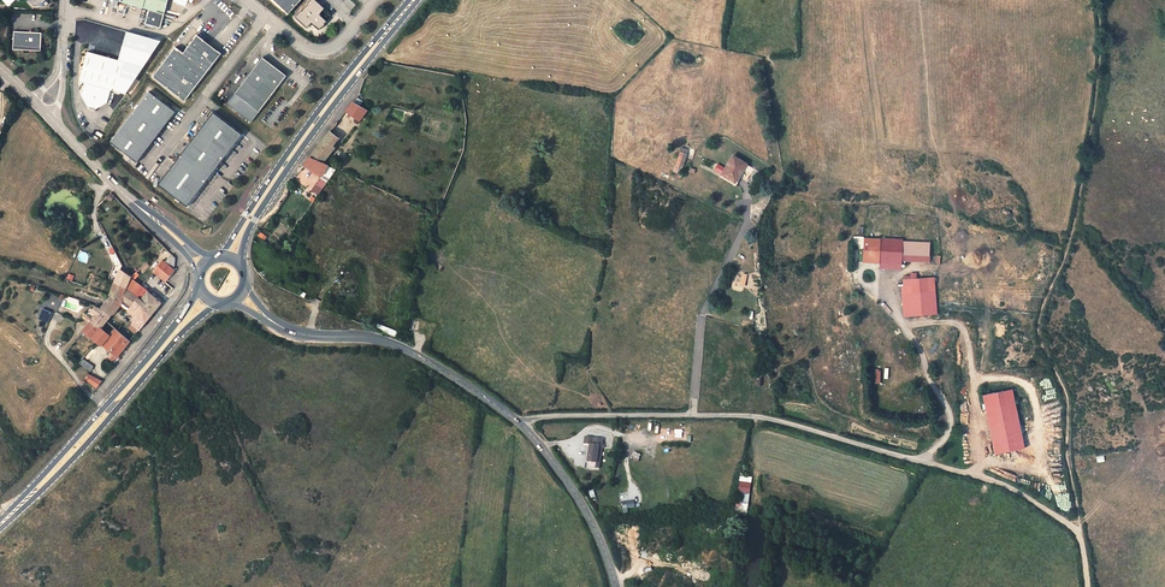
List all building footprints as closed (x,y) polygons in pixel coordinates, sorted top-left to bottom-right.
[(149,9),(145,24),(161,27),(164,13),(167,0),(112,0),(149,9)] [(289,13),(299,0),(274,0),(289,13)] [(307,26),(311,21),(320,27),(327,18),(319,12),(324,6),(318,0),(308,0),(308,1),(308,3),(301,10),(299,10),(295,16),(307,26)] [(123,62),(115,92),(124,94),(160,42),(126,32),(118,61),(123,62)] [(36,36),(9,35),(8,53),(35,55),(36,36)] [(182,101),(220,54),(196,35),(182,53),(174,47),(151,76),(182,101)] [(78,82),(83,84),(79,96),(87,109),(93,110),(105,103),(109,91),(115,92),(123,62),(118,61),(86,52),(78,82)] [(234,91),(259,109),(284,75),(260,56),(234,91)] [(147,90),(108,142),(135,162),(173,111),(147,90)] [(259,109),(234,91),(225,103),(249,121),(259,109)] [(341,108),(356,119),(362,110),(348,99),(341,108)] [(211,112),(156,184),(186,206),(240,134),(211,112)] [(306,155),(318,161),(330,145),(328,144),(333,135),(325,129),(306,155)] [(683,175),(687,149),(678,147),(674,174),(683,175)] [(301,162),(320,174),(327,165),(318,161),(306,155),(301,162)] [(736,157),(733,155),(721,175),(735,183),(742,171),(747,163),(736,157)] [(738,155),(736,157),(747,163),(748,161),(738,155)] [(322,176),(329,180),(335,170),(328,166),(322,176)] [(744,172),(742,171),(735,183),(737,184),(744,172)] [(314,184),(311,192),(318,195),(322,187),(314,184)] [(116,199),(112,194),(103,200),(107,205),(116,199)] [(880,239),(864,237),(863,263),(879,263),(880,239)] [(903,240),(880,239),(879,263),(901,265),(901,262),(903,241),(903,240)] [(930,243),(903,241),(901,262),(929,263),(930,243)] [(164,263),(162,262),(156,273),(166,283),(176,270),(175,257),(172,254),(164,263)] [(944,257),(936,256),(935,263),(943,264),(944,257)] [(145,267),(152,263),(150,259),(146,261),(143,264),(145,267)] [(112,280),(124,286),(129,273),(119,266),(112,280)] [(138,267),(129,273),(133,276),(140,270),(138,267)] [(133,276),(129,273),(124,286),(137,294),(144,286),(133,276)] [(934,278),(904,280),(907,317),(937,315),(934,278)] [(137,294),(124,286),(112,280),(107,291),(109,293),(119,301),(128,309),(135,300),(139,295),(137,294)] [(166,283),(160,289),(167,295),(173,289),(166,283)] [(139,295),(144,297),(150,291),(144,286),(137,294),(139,295)] [(144,297),(139,295),(135,300),(153,315),(163,303),(150,291),(144,297)] [(109,314),(115,306),(119,301),(109,293),(99,306),(109,314)] [(135,300),(128,309),(139,317),(146,323),(153,315),(135,300)] [(128,309),(119,301),(115,306),(125,312),(128,309)] [(104,320),(109,314),(99,306),(93,304),(88,311),(86,309),(79,318),(81,320),(85,324),(89,319),(99,327),(104,320)] [(884,304),(881,306),(889,314),(892,312),(884,304)] [(42,308),(38,320),(48,323),(52,312),(42,308)] [(136,335),(146,323),(139,317),(129,329),(136,335)] [(85,324),(81,330),(91,337),(99,327),(89,319),(85,324)] [(99,343),(107,334),(99,327),(91,337),(99,343)] [(112,327),(107,334),(99,343),(120,359),(133,343),(131,341),(112,327)] [(77,360),(91,370),(94,365),(80,356),(77,360)] [(98,387),(102,382),(89,372),(85,378),(98,387)] [(1012,391),(983,398),(996,457),(1026,450),(1012,391)] [(588,444),(591,444),(589,462),(588,462),(587,467),(596,468),(596,462),(598,445),(602,446),(603,439),(585,436),(584,444),(588,444)] [(639,455),(633,452),(631,459),(637,461),(639,455)] [(749,480),(739,478),(733,506),(743,506),(749,480)] [(622,512),(628,512),(627,508),(634,507),(634,500),(621,501),(622,512)]
